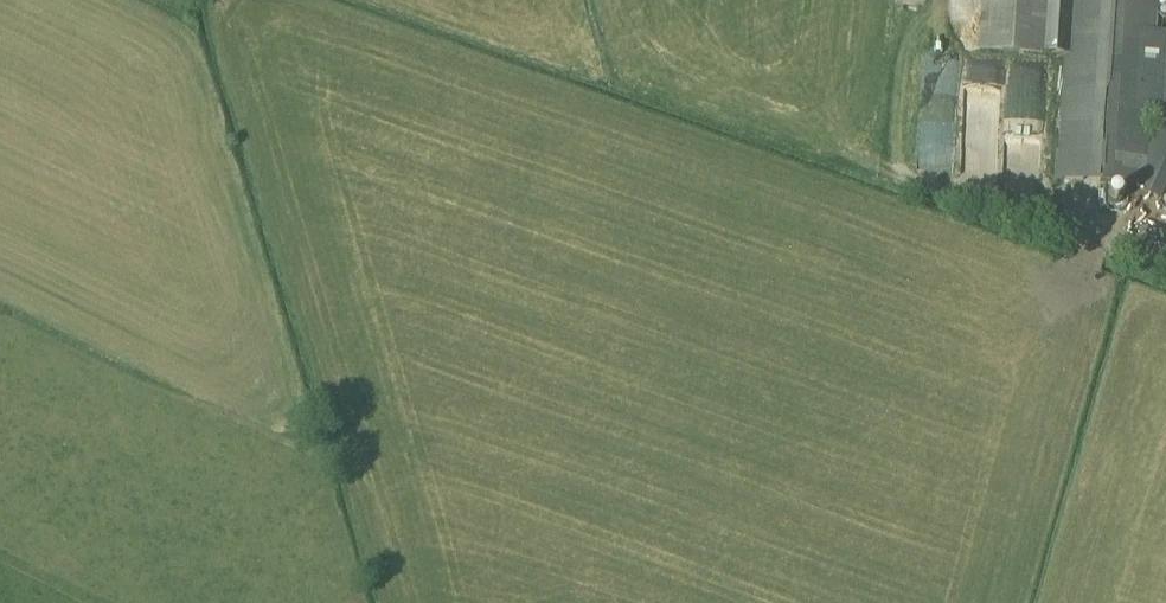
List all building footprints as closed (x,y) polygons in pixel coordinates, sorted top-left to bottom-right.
[(1046,56),(1049,0),(981,0),(978,51),(1046,56)] [(1055,181),(1146,186),(1159,202),(1165,187),(1165,35),(1155,34),(1157,0),(1066,0),(1055,181)] [(913,128),(908,128),(907,177),(943,178),(945,59),(914,58),(913,128)] [(1009,106),(997,105),(995,140),(1026,143),(1030,87),(1011,85),(1009,106)]
